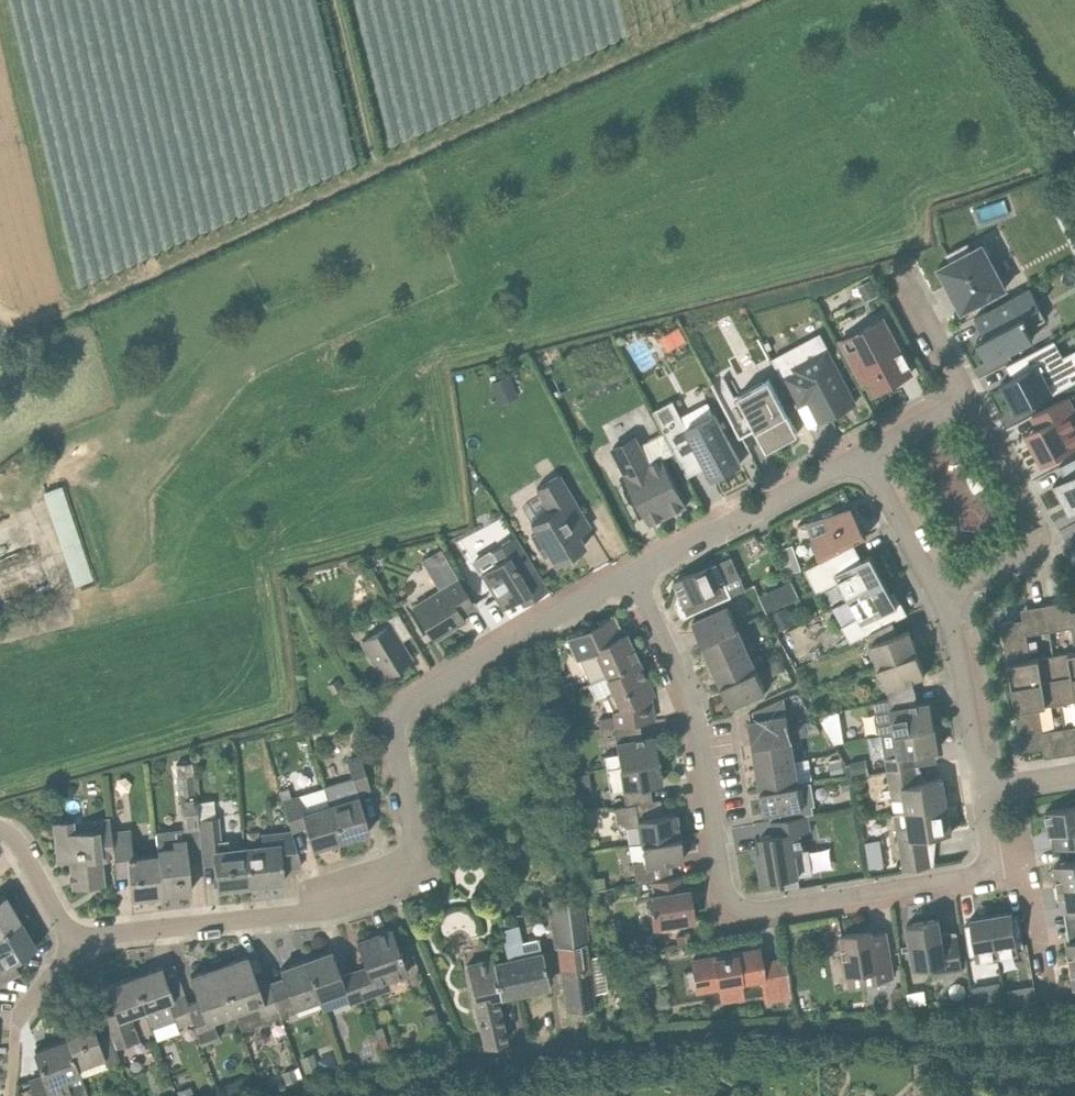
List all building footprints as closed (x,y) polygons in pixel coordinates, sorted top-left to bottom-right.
[(1074,249),(1074,214),(1061,221),(1074,249)] [(950,260),(938,266),(962,311),(1006,287),(982,243),(970,249),(967,244),(948,254),(950,260)] [(877,294),(871,280),(858,286),(865,300),(877,294)] [(1025,314),(1041,305),(1032,287),(976,316),(985,334),(977,338),(989,361),(1034,338),(1024,319),(1027,317),(1025,314)] [(884,317),(840,340),(863,383),(869,380),(875,391),(890,383),(888,379),(895,375),(897,379),(913,371),(884,317)] [(664,334),(671,347),(690,337),(682,323),(664,334)] [(1053,392),(1048,382),(1071,370),(1054,339),(1006,365),(1013,377),(1000,383),(1016,412),(1053,392)] [(856,402),(827,348),(805,359),(798,346),(772,359),(797,405),(808,399),(811,404),(812,404),(813,399),(820,401),(819,406),(825,418),(856,402)] [(520,397),(511,375),(491,383),(500,405),(520,397)] [(798,433),(769,378),(734,396),(724,376),(712,383),(751,457),(752,457),(741,436),(756,428),(767,449),(798,433)] [(1032,415),(1038,427),(1033,430),(1027,433),(1042,462),(1074,445),(1074,411),(1067,397),(1032,415)] [(703,461),(712,478),(741,462),(715,412),(687,427),(673,400),(654,410),(678,457),(679,456),(677,452),(689,446),(698,463),(703,461)] [(649,463),(635,436),(613,448),(627,475),(626,475),(650,522),(686,504),(661,457),(649,463)] [(1059,466),(1065,477),(1054,483),(1069,513),(1074,510),(1074,457),(1059,466)] [(947,514),(980,527),(993,495),(968,485),(974,471),(946,459),(933,493),(952,500),(947,514)] [(573,525),(585,518),(559,474),(537,487),(550,510),(531,521),(537,532),(531,535),(543,556),(549,552),(555,563),(565,557),(566,559),(574,561),(576,553),(575,551),(585,545),(573,525)] [(59,486),(47,490),(78,584),(91,580),(59,486)] [(854,542),(861,539),(867,536),(861,524),(851,505),(807,520),(821,560),(854,542)] [(474,560),(503,608),(524,595),(529,602),(549,590),(516,535),(474,560)] [(848,599),(884,579),(871,554),(862,558),(854,542),(821,560),(804,568),(816,591),(837,580),(848,599)] [(798,568),(794,556),(782,561),(786,572),(798,568)] [(719,582),(711,564),(675,580),(685,602),(681,604),(686,616),(731,596),(724,579),(719,582)] [(477,578),(465,585),(472,596),(484,589),(477,578)] [(433,638),(464,619),(460,612),(473,604),(458,579),(414,607),(433,638)] [(893,621),(893,622),(907,614),(894,590),(891,592),(884,579),(848,599),(857,617),(842,626),(851,643),(869,633),(893,621)] [(759,595),(767,613),(800,598),(792,580),(759,595)] [(1057,678),(1074,676),(1074,610),(1071,611),(1070,607),(1062,608),(1061,601),(1045,604),(1049,630),(1071,626),(1074,650),(1053,654),(1057,678)] [(1057,678),(1053,654),(1030,658),(1026,634),(1049,630),(1045,604),(1029,607),(1030,614),(1022,615),(1023,618),(1001,622),(1012,686),(1057,678)] [(728,605),(693,620),(702,642),(737,626),(728,605)] [(795,621),(787,605),(771,612),(779,629),(795,621)] [(362,640),(384,676),(411,659),(400,641),(411,634),(397,612),(386,619),(388,624),(362,640)] [(595,651),(606,676),(638,661),(625,633),(613,638),(605,620),(567,638),(577,659),(595,651)] [(897,633),(893,622),(893,621),(869,633),(872,642),(871,643),(879,665),(917,652),(909,629),(897,633)] [(737,626),(702,642),(712,663),(747,647),(737,626)] [(747,647),(712,663),(722,684),(757,669),(747,647)] [(890,698),(916,691),(912,679),(925,674),(917,652),(879,665),(890,698)] [(600,729),(613,727),(639,723),(648,721),(644,697),(653,693),(638,661),(606,676),(613,691),(605,694),(613,711),(614,716),(598,718),(600,729)] [(784,669),(780,661),(767,667),(771,675),(784,669)] [(766,690),(757,669),(722,684),(731,706),(766,690)] [(1057,678),(1061,703),(1074,700),(1074,676),(1057,678)] [(1069,753),(1065,727),(1042,731),(1038,707),(1061,703),(1057,678),(1012,686),(1022,750),(1043,746),(1044,750),(1052,748),(1053,755),(1069,753)] [(894,732),(934,725),(930,701),(918,703),(916,691),(890,698),(892,708),(890,708),(894,732)] [(754,719),(749,720),(753,743),(791,737),(806,735),(804,722),(789,725),(787,714),(784,697),(753,711),(754,719)] [(825,724),(841,721),(839,711),(820,714),(825,724)] [(606,767),(619,765),(619,766),(658,759),(654,735),(641,737),(639,723),(613,727),(618,754),(604,756),(606,767)] [(934,725),(894,732),(896,745),(884,748),(886,758),(888,770),(916,765),(914,753),(938,749),(934,725)] [(1065,727),(1069,753),(1074,752),(1074,725),(1065,727)] [(791,737),(753,743),(757,766),(795,760),(791,737)] [(370,787),(361,758),(346,762),(350,776),(321,785),(322,790),(325,789),(341,840),(369,831),(357,791),(370,787)] [(623,790),(624,794),(626,804),(652,800),(649,785),(661,783),(658,759),(619,766),(619,765),(606,767),(609,791),(623,790)] [(795,760),(757,766),(761,790),(799,783),(795,760)] [(867,772),(865,760),(850,762),(852,774),(867,772)] [(843,772),(842,761),(829,763),(831,774),(843,772)] [(906,811),(949,804),(947,804),(943,778),(919,782),(916,765),(888,770),(892,799),(904,797),(906,811)] [(574,782),(588,780),(587,773),(573,775),(574,782)] [(183,827),(198,825),(199,825),(197,804),(194,774),(177,775),(183,827)] [(851,790),(850,778),(841,778),(842,791),(851,790)] [(799,783),(761,790),(765,813),(802,806),(799,783)] [(312,848),(341,840),(325,789),(322,790),(282,802),(291,830),(305,825),(312,848)] [(626,827),(638,825),(641,842),(679,836),(675,812),(663,814),(660,798),(652,800),(626,804),(626,805),(613,807),(615,819),(626,827)] [(199,825),(198,825),(202,861),(214,859),(218,887),(249,884),(245,846),(229,847),(228,841),(219,841),(217,815),(207,816),(206,803),(197,804),(199,825)] [(897,827),(902,857),(904,869),(932,865),(930,852),(934,852),(935,834),(952,831),(948,805),(949,805),(949,804),(906,811),(908,825),(897,827)] [(1046,810),(1050,833),(1054,833),(1054,834),(1066,832),(1066,831),(1074,829),(1074,805),(1046,810)] [(763,849),(759,850),(758,850),(758,851),(762,880),(812,873),(809,850),(803,851),(800,831),(810,829),(808,815),(771,821),(773,834),(761,836),(763,849)] [(97,829),(75,832),(74,821),(52,822),(53,839),(55,839),(58,860),(69,858),(72,885),(103,882),(102,869),(101,858),(113,856),(114,856),(111,832),(110,832),(109,828),(109,816),(96,818),(97,829)] [(130,830),(111,832),(114,856),(113,856),(115,867),(128,866),(131,896),(161,893),(156,850),(154,850),(155,854),(133,856),(130,830)] [(245,846),(249,884),(272,881),(272,880),(271,880),(270,876),(283,875),(282,867),(301,865),(292,833),(257,836),(258,845),(245,846)] [(636,883),(652,880),(673,877),(671,861),(683,859),(679,836),(641,842),(643,859),(632,861),(636,883)] [(156,850),(161,893),(191,890),(186,839),(172,840),(172,848),(156,850)] [(1074,884),(1074,861),(1071,861),(1070,860),(1059,862),(1059,863),(1055,864),(1058,887),(1074,884)] [(802,885),(801,874),(799,875),(786,877),(787,888),(802,885)] [(684,875),(673,877),(652,880),(655,894),(648,895),(653,925),(656,925),(657,930),(675,927),(674,922),(692,919),(688,888),(686,888),(684,875)] [(593,888),(605,885),(603,876),(591,878),(593,888)] [(1058,887),(1062,910),(1067,909),(1067,910),(1074,909),(1074,884),(1058,887)] [(20,921),(4,894),(0,897),(0,932),(20,921)] [(594,1006),(592,993),(606,991),(602,955),(588,957),(586,943),(588,943),(583,896),(549,900),(554,947),(559,946),(567,1009),(594,1006)] [(1012,911),(991,914),(998,955),(1019,952),(1018,947),(1024,946),(1019,915),(1013,916),(1012,911)] [(998,955),(991,914),(970,918),(971,923),(965,924),(970,955),(976,954),(977,959),(998,955)] [(517,924),(512,926),(509,916),(503,918),(505,939),(503,939),(508,960),(494,963),(501,994),(548,984),(538,938),(521,942),(517,924)] [(932,974),(963,969),(957,934),(942,936),(939,918),(907,923),(914,967),(930,964),(932,974)] [(20,921),(0,932),(0,984),(20,972),(13,960),(36,947),(20,921)] [(353,971),(363,998),(385,990),(381,979),(406,970),(392,929),(357,942),(366,967),(353,971)] [(871,929),(860,931),(841,934),(848,973),(874,969),(875,979),(893,976),(885,932),(871,934),(871,929)] [(652,946),(651,937),(636,939),(637,949),(652,946)] [(743,996),(740,979),(760,976),(764,999),(790,995),(791,995),(786,959),(759,963),(756,948),(733,952),(734,955),(716,958),(716,955),(692,959),(697,986),(717,983),(720,1000),(743,996)] [(349,1002),(363,998),(353,971),(341,975),(332,950),(305,960),(319,999),(344,990),(349,1002)] [(281,1017),(269,982),(267,976),(255,980),(247,955),(219,965),(235,1010),(255,1003),(260,1014),(264,1023),(281,1017)] [(283,978),(269,982),(281,1017),(282,1016),(282,1018),(296,1012),(295,1008),(319,999),(305,960),(280,969),(283,978)] [(493,960),(467,966),(485,1046),(506,1041),(495,995),(501,994),(494,963),(493,960)] [(212,1018),(235,1010),(219,965),(191,975),(199,1000),(188,1003),(188,1004),(193,1019),(192,1020),(201,1045),(219,1039),(216,1029),(212,1018)] [(162,966),(134,976),(145,1008),(153,1028),(176,1020),(178,1025),(192,1020),(193,1019),(188,1004),(188,1003),(185,994),(173,998),(162,966)] [(129,1013),(145,1008),(134,976),(106,986),(114,1010),(103,1014),(110,1033),(115,1048),(139,1040),(129,1013)] [(983,984),(972,986),(975,1004),(986,1003),(983,984)] [(1022,987),(1024,1002),(1036,1000),(1033,985),(1022,987)] [(892,987),(893,1001),(905,999),(904,986),(892,987)] [(438,1021),(434,1011),(423,1016),(428,1026),(438,1021)] [(115,1048),(110,1033),(97,1037),(90,1016),(90,1015),(88,1015),(63,1024),(68,1038),(81,1077),(108,1067),(107,1065),(119,1060),(115,1048)] [(30,1079),(36,1095),(87,1095),(81,1077),(68,1038),(34,1050),(43,1075),(30,1079)] [(318,1067),(312,1053),(300,1058),(305,1072),(318,1067)] [(282,1072),(286,1083),(297,1079),(294,1068),(282,1072)] [(1063,1083),(1063,1068),(1050,1068),(1050,1084),(1063,1083)] [(247,1075),(234,1080),(239,1094),(252,1088),(247,1075)] [(186,1078),(172,1083),(177,1095),(180,1095),(191,1092),(186,1078)]
